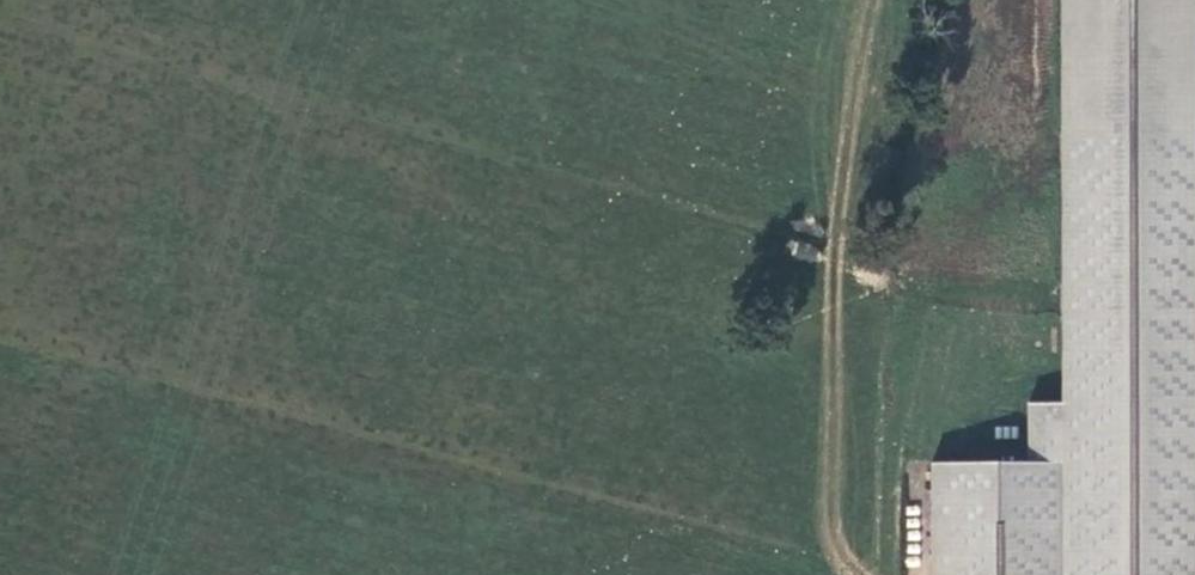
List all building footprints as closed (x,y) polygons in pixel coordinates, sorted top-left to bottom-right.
[(1077,139),(1194,141),(1194,0),(1079,0),(1077,139)] [(1077,139),(1073,407),(1038,407),(1037,466),(941,465),(939,574),(1194,574),(1194,141),(1077,139)]
